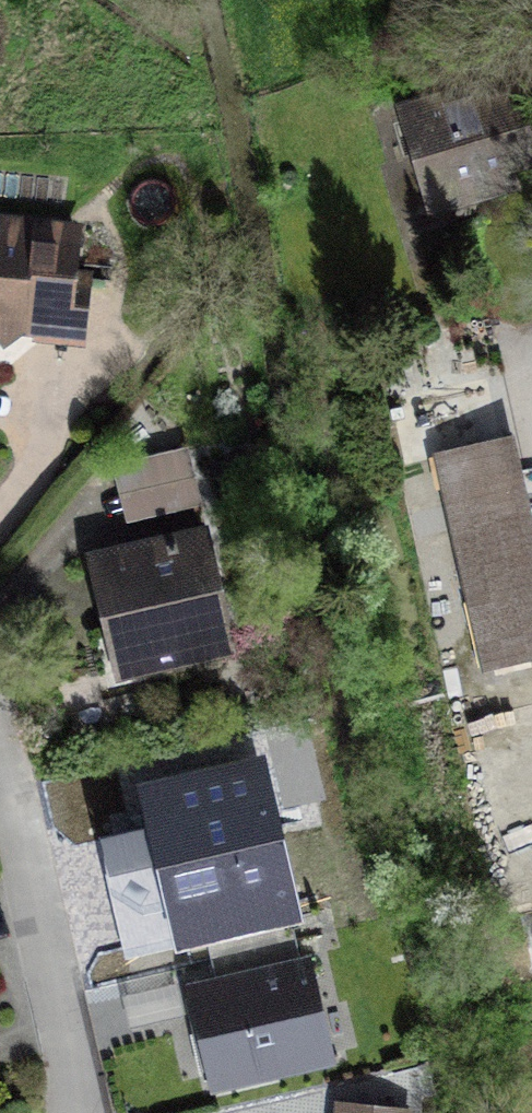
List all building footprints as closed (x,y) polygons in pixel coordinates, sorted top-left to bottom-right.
[(410,118),(441,222),(531,196),(531,83),(410,118)] [(0,213),(0,344),(80,352),(92,221),(0,213)] [(440,464),(490,676),(531,666),(531,471),(526,444),(440,464)] [(193,458),(132,472),(148,542),(208,529),(193,458)] [(212,535),(95,565),(126,686),(243,655),(212,535)] [(189,764),(126,780),(134,814),(198,798),(189,764)] [(279,799),(176,822),(203,945),(306,923),(279,799)] [(320,962),(198,990),(223,1103),(345,1076),(320,962)]
